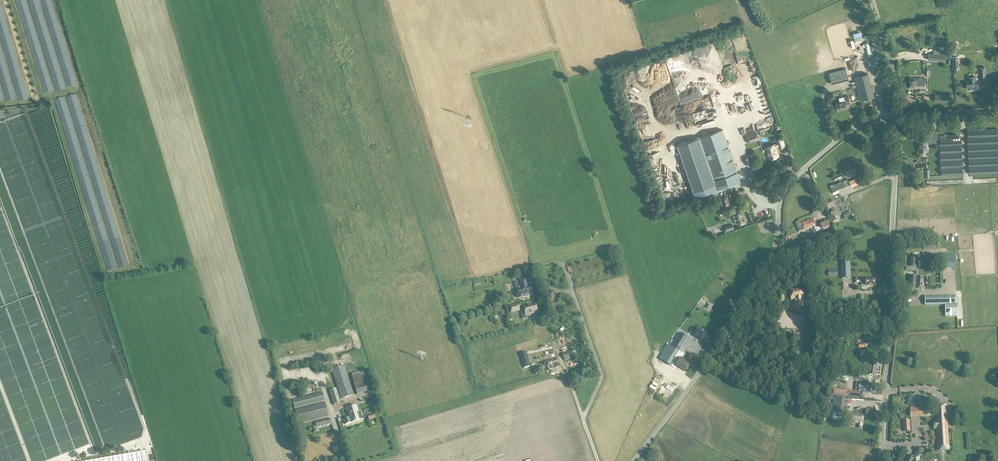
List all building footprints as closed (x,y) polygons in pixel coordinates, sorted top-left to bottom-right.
[(846,68),(829,73),(831,84),(849,80),(846,68)] [(854,77),(856,85),(856,87),(860,101),(875,97),(869,73),(854,77)] [(976,77),(968,77),(969,82),(967,82),(968,89),(974,88),(975,88),(979,88),(978,81),(976,81),(976,77)] [(917,85),(917,78),(910,78),(909,88),(920,89),(920,85),(917,85)] [(920,85),(920,89),(920,92),(925,92),(926,79),(917,78),(917,85),(920,85)] [(934,100),(934,103),(935,103),(943,103),(947,103),(947,96),(943,96),(943,95),(934,95),(934,100)] [(845,101),(836,103),(838,111),(847,109),(846,105),(851,104),(849,96),(844,97),(845,101)] [(737,132),(738,138),(743,137),(742,135),(747,133),(745,126),(738,127),(739,132),(737,132)] [(967,130),(969,174),(997,173),(997,143),(997,128),(967,130)] [(722,129),(699,137),(717,189),(718,189),(723,187),(741,181),(731,152),(722,129)] [(938,131),(929,131),(930,139),(938,139),(938,131)] [(756,132),(745,136),(748,144),(759,140),(756,132)] [(777,143),(774,145),(775,148),(778,146),(779,149),(786,147),(783,137),(776,140),(777,143)] [(961,137),(940,138),(941,175),(963,175),(961,137)] [(927,139),(918,139),(919,152),(928,151),(927,139)] [(775,148),(774,145),(765,148),(770,159),(778,156),(775,148)] [(854,167),(845,171),(848,177),(856,173),(854,167)] [(859,177),(850,181),(852,187),(863,182),(861,176),(859,177)] [(846,179),(833,185),(830,186),(832,191),(835,190),(848,185),(846,179)] [(722,199),(719,200),(721,206),(723,206),(724,206),(730,204),(728,195),(721,197),(722,199)] [(828,209),(831,208),(833,213),(828,214),(831,223),(840,219),(837,212),(837,211),(835,212),(834,207),(834,206),(832,200),(825,203),(828,209)] [(743,210),(733,213),(737,225),(747,222),(743,210)] [(803,226),(804,229),(816,225),(813,219),(802,223),(803,226)] [(819,222),(818,223),(820,229),(822,228),(830,225),(828,219),(819,222)] [(949,257),(949,254),(946,254),(941,254),(941,257),(941,269),(955,269),(955,257),(949,257)] [(850,261),(840,262),(841,279),(851,278),(850,261)] [(912,276),(911,288),(925,289),(926,278),(912,276)] [(861,278),(861,279),(860,279),(860,283),(861,283),(862,289),(866,289),(866,285),(875,285),(875,279),(871,279),(871,277),(861,278)] [(527,279),(519,281),(521,286),(522,288),(519,289),(521,297),(533,294),(531,286),(528,287),(527,285),(528,285),(527,279)] [(802,289),(791,290),(792,300),(795,300),(795,308),(803,307),(802,289)] [(955,296),(925,296),(925,305),(945,305),(945,317),(957,316),(957,304),(955,304),(955,296)] [(527,318),(526,315),(538,312),(536,304),(524,307),(525,311),(521,312),(523,320),(527,318)] [(814,323),(804,323),(804,360),(815,360),(814,323)] [(699,326),(693,335),(704,342),(710,332),(699,326)] [(680,333),(672,345),(680,350),(687,338),(680,333)] [(560,350),(572,346),(569,338),(558,342),(560,350)] [(670,365),(679,351),(669,344),(660,359),(670,365)] [(536,355),(552,353),(551,345),(541,346),(542,350),(536,351),(536,355)] [(573,350),(562,353),(564,360),(575,357),(573,350)] [(526,351),(520,353),(524,368),(530,367),(526,351)] [(752,360),(745,356),(743,360),(742,360),(741,361),(750,365),(749,368),(752,369),(755,362),(752,360)] [(557,358),(546,361),(549,369),(559,366),(557,358)] [(681,358),(676,365),(686,371),(691,363),(681,358)] [(661,365),(673,379),(676,376),(664,362),(661,365)] [(344,365),(330,369),(331,373),(332,372),(341,399),(354,395),(344,365)] [(369,391),(366,382),(363,371),(351,374),(357,395),(369,392),(369,391)] [(869,389),(871,389),(872,384),(860,383),(859,388),(863,388),(862,392),(868,392),(869,389)] [(336,388),(329,391),(334,405),(341,403),(336,388)] [(322,392),(292,400),(294,409),(325,401),(322,392)] [(325,402),(295,409),(298,424),(329,417),(325,402)] [(349,417),(344,419),(346,424),(363,419),(360,411),(358,412),(356,405),(346,408),(349,417)] [(946,405),(935,406),(938,446),(949,445),(946,405)] [(852,414),(851,422),(863,424),(864,415),(852,414)] [(330,419),(316,422),(317,427),(331,424),(330,419)] [(145,452),(135,453),(92,460),(146,460),(145,452)]
